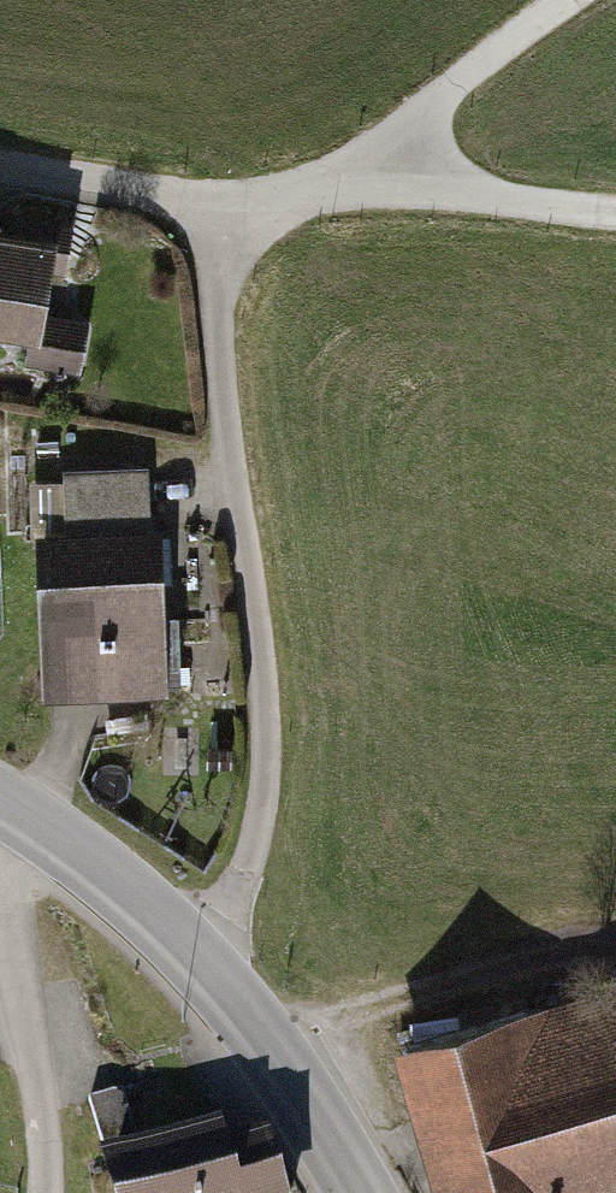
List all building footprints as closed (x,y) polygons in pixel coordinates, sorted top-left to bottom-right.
[(45,333),(40,365),(92,373),(100,325),(66,320),(80,233),(0,220),(0,326),(45,333)] [(55,536),(61,696),(190,691),(184,534),(164,534),(162,473),(77,476),(77,490),(44,491),(46,537),(55,536)] [(408,1040),(449,1192),(613,1192),(615,1192),(615,982),(597,987),(601,1004),(544,1019),(538,997),(502,1006),(508,1029),(481,1036),(477,1022),(408,1040)] [(285,1137),(244,1149),(238,1130),(149,1155),(132,1097),(97,1107),(121,1192),(301,1192),(285,1137)]
